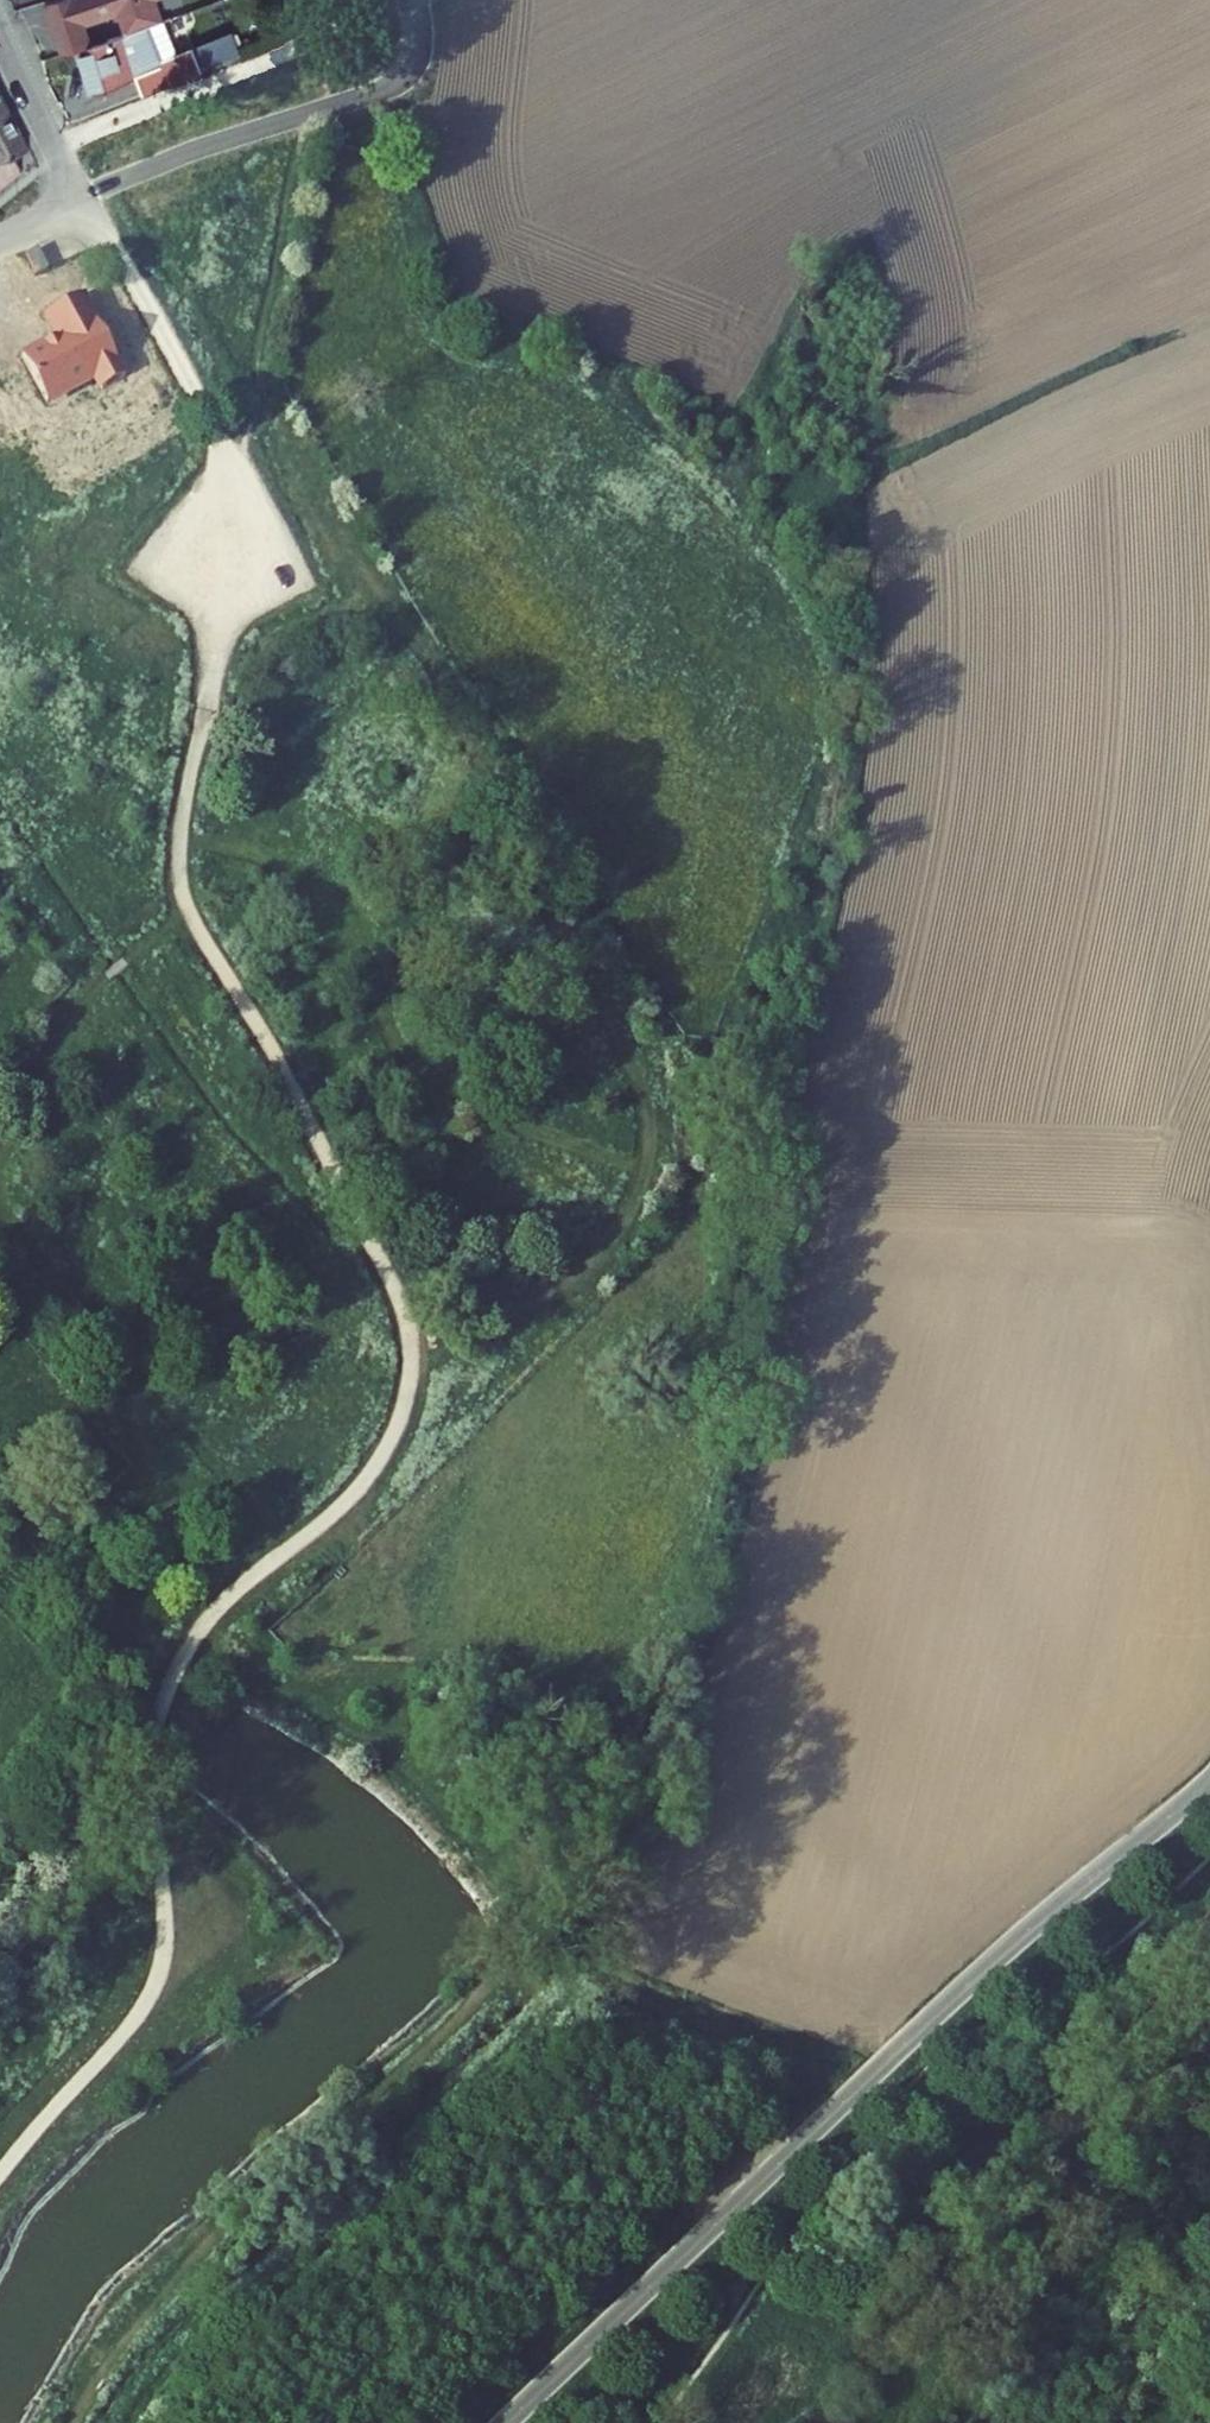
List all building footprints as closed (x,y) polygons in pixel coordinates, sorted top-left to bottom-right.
[(46,2),(54,27),(57,26),(59,33),(57,36),(63,53),(79,47),(91,44),(84,23),(119,11),(127,33),(164,18),(157,0),(51,0),(46,2)] [(91,44),(79,47),(93,93),(136,77),(143,94),(203,70),(193,47),(178,53),(166,19),(127,33),(123,34),(91,44)] [(29,148),(0,90),(0,188),(23,170),(16,156),(29,148)] [(39,249),(27,255),(36,275),(49,269),(39,249)] [(57,338),(19,356),(42,402),(91,379),(97,392),(121,381),(82,298),(46,315),(57,338)]
